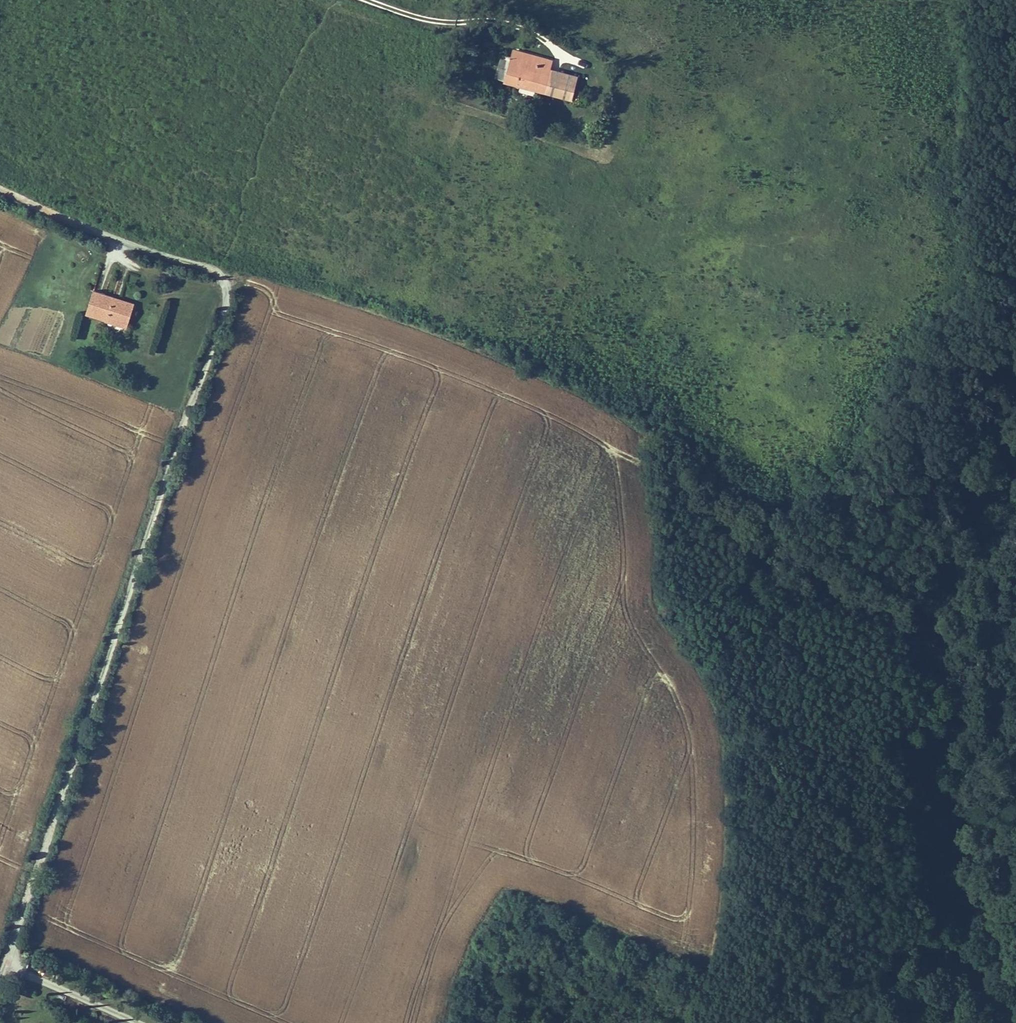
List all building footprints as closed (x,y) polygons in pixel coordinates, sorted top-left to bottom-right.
[(505,80),(544,90),(551,66),(553,58),(514,47),(512,55),(505,80)] [(494,77),(505,80),(512,55),(501,52),(494,77)] [(579,73),(551,66),(544,90),(572,98),(579,73)] [(94,294),(88,317),(108,322),(108,320),(130,327),(136,306),(94,294)] [(108,322),(107,325),(129,331),(130,327),(108,320),(108,322)]
